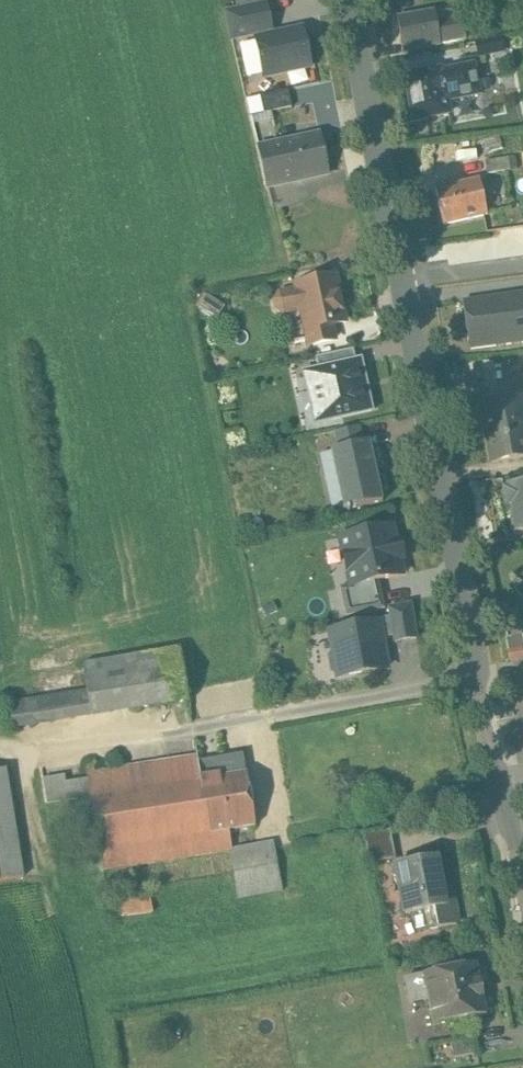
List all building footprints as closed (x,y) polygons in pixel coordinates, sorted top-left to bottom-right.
[(265,4),(226,12),(232,38),(270,30),(265,4)] [(434,9),(397,14),(402,50),(439,45),(438,41),(435,19),(434,9)] [(461,16),(435,19),(438,41),(464,37),(461,16)] [(301,29),(256,39),(264,75),(309,65),(301,29)] [(501,40),(476,44),(479,57),(503,52),(501,40)] [(474,67),(441,72),(446,100),(478,95),(474,67)] [(441,70),(406,76),(413,119),(448,113),(446,100),(441,72),(441,70)] [(288,90),(260,96),(263,113),(291,107),(288,90)] [(319,134),(258,147),(267,187),(328,174),(319,134)] [(480,176),(435,186),(443,224),(488,214),(480,176)] [(334,276),(296,285),(297,288),(279,292),(274,300),(276,308),(284,313),(301,309),(309,345),(334,339),(331,324),(344,321),(334,276)] [(464,301),(470,349),(522,342),(518,311),(522,310),(522,293),(464,301)] [(353,349),(315,357),(318,369),(356,361),(353,349)] [(318,369),(305,372),(316,421),(370,409),(360,360),(356,361),(318,369)] [(481,404),(491,462),(522,456),(522,424),(518,397),(481,404)] [(360,425),(334,431),(334,432),(338,448),(364,443),(360,426),(361,426),(360,425)] [(338,448),(330,450),(331,451),(344,508),(343,508),(344,510),(347,509),(347,511),(350,510),(349,508),(383,501),(382,500),(369,443),(370,443),(369,441),(364,443),(338,448)] [(502,487),(505,505),(508,505),(513,533),(522,532),(522,484),(502,487)] [(392,526),(341,537),(341,539),(351,586),(402,575),(402,573),(399,558),(402,558),(402,553),(399,541),(395,542),(392,526)] [(410,604),(389,608),(395,642),(416,638),(410,604)] [(378,623),(330,631),(334,650),(330,656),(333,671),(338,674),(338,677),(386,668),(378,623)] [(181,649),(83,665),(88,691),(92,715),(188,701),(181,649)] [(92,715),(88,691),(68,694),(72,718),(92,715)] [(68,694),(9,703),(14,727),(72,718),(68,694)] [(246,755),(202,761),(202,756),(192,758),(195,784),(206,783),(213,833),(228,830),(257,826),(246,755)] [(192,758),(88,771),(89,778),(92,797),(96,827),(100,850),(213,833),(206,783),(195,784),(192,758)] [(6,768),(0,769),(0,883),(25,878),(6,768)] [(66,774),(43,777),(47,803),(70,800),(67,782),(66,774)] [(89,778),(67,782),(70,800),(92,797),(89,778)] [(96,827),(80,830),(84,853),(100,850),(96,827)] [(390,829),(364,834),(370,863),(396,858),(390,829)] [(213,833),(100,850),(103,869),(230,849),(231,849),(231,848),(228,830),(213,833)] [(274,841),(231,848),(231,849),(230,849),(238,897),(282,889),(282,890),(283,889),(274,841)] [(435,856),(396,864),(405,914),(410,913),(445,906),(445,904),(435,856)] [(149,895),(119,900),(121,918),(152,913),(149,895)] [(445,906),(410,913),(413,932),(427,929),(456,924),(452,903),(445,904),(445,906)] [(476,964),(424,975),(424,976),(404,980),(409,1003),(427,1000),(433,1027),(487,1015),(476,964)] [(478,1035),(454,1041),(458,1058),(482,1053),(478,1035)]
